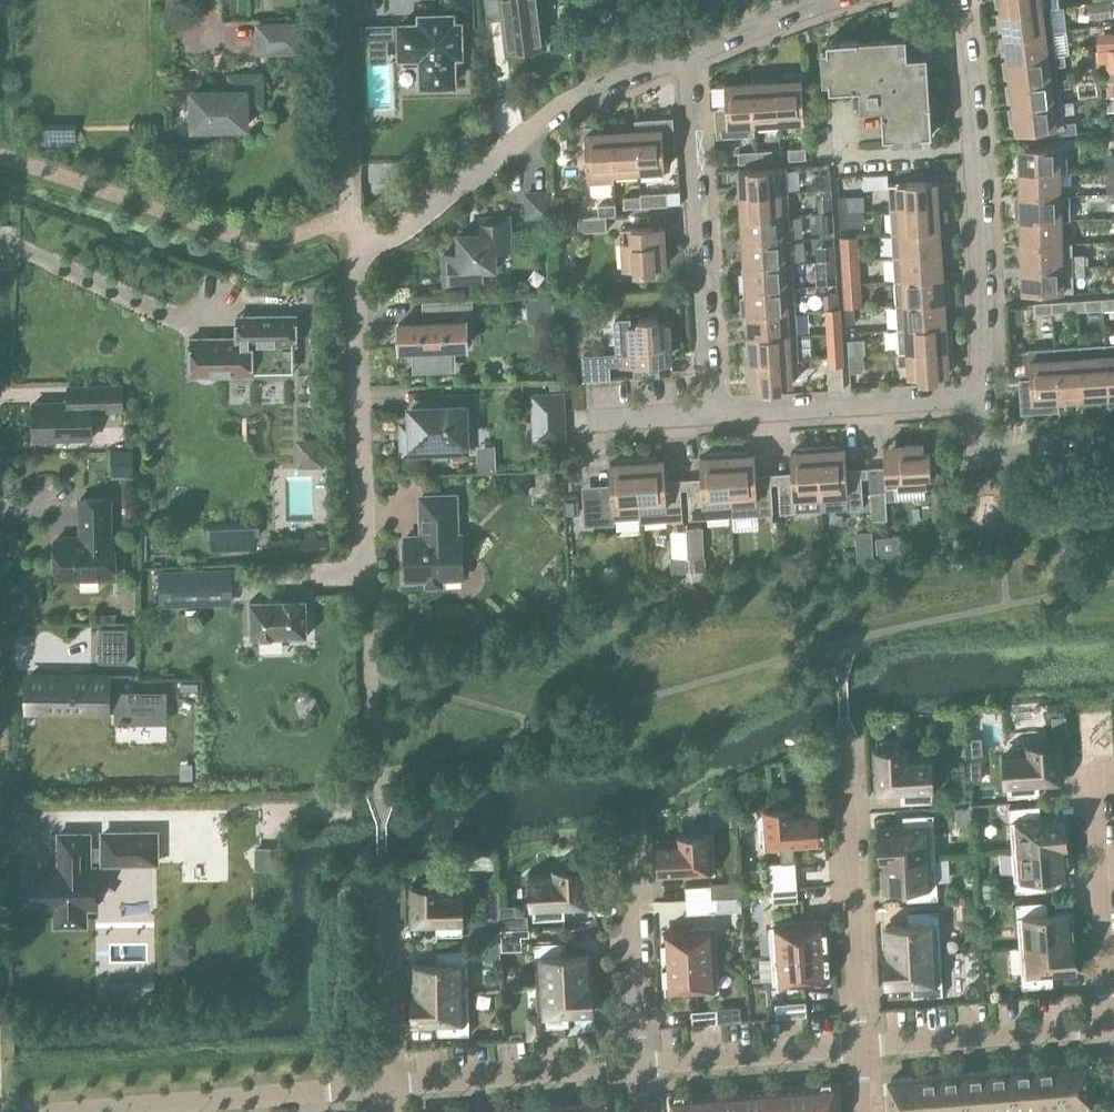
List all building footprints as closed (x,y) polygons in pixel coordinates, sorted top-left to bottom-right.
[(401,24),(401,55),(422,54),(423,84),(454,83),(454,68),(462,68),(460,24),(472,23),(471,0),(444,0),(445,13),(424,14),(421,14),(421,17),(421,23),(401,24)] [(545,47),(539,0),(484,0),(487,21),(503,19),(507,53),(545,47)] [(996,7),(1003,6),(1004,12),(1041,7),(1040,0),(995,0),(996,7)] [(1110,0),(1102,0),(1094,1),(1094,2),(1088,3),(1090,18),(1112,15),(1110,0)] [(610,1),(575,5),(576,18),(612,14),(610,1)] [(1041,8),(1041,7),(1004,12),(997,13),(999,31),(1006,30),(1006,36),(1053,30),(1050,6),(1041,8)] [(257,22),(258,53),(302,51),(301,21),(257,22)] [(370,38),(370,25),(361,26),(362,38),(370,38)] [(393,25),(385,25),(385,38),(394,37),(393,25)] [(1000,37),(1002,55),(1009,54),(1009,60),(1056,54),(1053,30),(1006,36),(1000,37)] [(828,51),(824,51),(825,79),(829,79),(830,89),(860,87),(861,109),(878,108),(882,107),(884,137),(894,136),(894,140),(923,138),(922,134),(925,134),(924,120),(932,119),(931,103),(929,103),(928,89),(926,71),(918,71),(918,57),(906,58),(905,46),(891,47),(890,39),(858,41),(858,39),(842,40),(842,48),(827,49),(828,51)] [(1012,84),(1059,78),(1057,65),(1066,64),(1064,54),(1056,55),(1056,54),(1009,60),(1003,61),(1005,78),(1011,78),(1012,84)] [(784,81),(776,81),(779,121),(805,120),(802,73),(784,74),(784,81)] [(193,92),(193,109),(197,109),(197,124),(212,123),(212,127),(247,125),(247,105),(261,104),(261,75),(237,75),(237,90),(193,92)] [(1015,108),(1062,102),(1060,87),(1071,86),(1070,77),(1059,79),(1059,78),(1012,84),(1006,84),(1008,102),(1014,101),(1015,107),(1015,108)] [(776,81),(751,83),(754,123),(755,123),(779,121),(776,81)] [(725,85),(727,115),(718,115),(719,135),(755,132),(755,123),(754,123),(751,83),(725,85)] [(1015,107),(1008,108),(1011,126),(1017,125),(1018,133),(1055,128),(1055,134),(1078,132),(1076,121),(1064,123),(1063,113),(1075,112),(1073,101),(1062,102),(1015,108),(1015,107)] [(635,121),(636,130),(637,130),(639,170),(665,169),(663,139),(673,138),(672,119),(635,121)] [(611,125),(612,132),(614,172),(639,170),(637,130),(636,130),(630,131),(629,124),(611,125)] [(585,127),(585,134),(588,174),(588,173),(589,184),(615,182),(614,172),(612,132),(604,132),(604,126),(585,127)] [(1021,172),(1021,171),(1059,170),(1059,171),(1068,171),(1067,146),(1020,147),(1020,155),(1014,155),(1014,173),(1021,172)] [(789,160),(807,158),(806,147),(788,149),(789,160)] [(773,150),(756,151),(756,162),(774,161),(773,150)] [(756,162),(756,151),(738,152),(739,163),(756,162)] [(1105,154),(1106,170),(1113,169),(1113,153),(1105,154)] [(787,166),(740,170),(742,194),(789,191),(787,166)] [(1021,172),(1021,196),(1059,194),(1059,171),(1059,170),(1021,171),(1021,172)] [(822,174),(823,189),(832,189),(831,173),(822,174)] [(889,184),(888,174),(863,175),(864,189),(889,188),(889,184)] [(889,184),(890,209),(937,206),(936,181),(926,182),(926,181),(907,182),(907,183),(889,184)] [(742,194),(743,218),(790,215),(789,191),(742,194)] [(641,194),(641,196),(641,207),(668,205),(667,192),(641,194)] [(527,193),(528,216),(550,215),(549,193),(527,193)] [(1022,202),(1015,203),(1016,220),(1022,220),(1022,219),(1060,218),(1060,219),(1071,218),(1070,194),(1059,195),(1059,194),(1021,196),(1022,202)] [(641,207),(641,196),(624,197),(625,208),(641,207)] [(839,197),(840,212),(849,211),(848,196),(839,197)] [(823,198),(824,213),(833,212),(832,197),(823,198)] [(599,205),(599,216),(607,216),(617,215),(616,204),(599,205)] [(944,205),(937,206),(890,209),(892,233),(939,230),(938,223),(945,222),(944,205)] [(849,211),(840,212),(841,227),(850,226),(849,211)] [(834,227),(833,212),(824,213),(825,228),(834,227)] [(790,215),(743,218),(745,242),(792,239),(790,215)] [(607,216),(599,216),(579,218),(579,232),(608,230),(607,216)] [(445,280),(469,279),(469,269),(496,268),(495,250),(511,249),(510,217),(481,217),(482,233),(459,234),(460,253),(444,254),(445,280)] [(1022,220),(1023,243),(1061,242),(1060,218),(1022,219),(1022,220)] [(576,220),(558,221),(559,233),(577,232),(576,220)] [(623,228),(625,268),(635,268),(635,273),(656,272),(656,266),(665,266),(663,237),(654,238),(653,226),(623,228)] [(892,233),(893,256),(940,253),(940,254),(947,253),(946,236),(939,236),(939,230),(892,233)] [(857,235),(841,236),(842,245),(843,260),(852,259),(858,259),(857,235)] [(745,242),(746,266),(793,263),(792,239),(745,242)] [(1023,243),(1023,268),(1085,266),(1085,254),(1073,254),(1073,242),(1061,243),(1061,242),(1023,243)] [(826,245),(827,261),(836,260),(835,245),(826,245)] [(940,254),(940,253),(893,256),(895,280),(942,277),(940,254)] [(852,259),(843,260),(844,275),(844,284),(860,283),(858,259),(852,259)] [(837,275),(836,260),(827,261),(828,276),(837,275)] [(748,290),(795,287),(793,263),(746,266),(747,273),(740,274),(741,291),(748,290)] [(1085,275),(1085,266),(1023,268),(1024,294),(1074,291),(1073,276),(1085,275)] [(895,280),(896,304),(943,301),(950,301),(949,284),(942,284),(942,277),(895,280)] [(860,283),(844,284),(845,292),(846,308),(855,307),(862,306),(860,283)] [(749,315),(749,314),(796,311),(795,287),(748,290),(748,297),(741,298),(743,315),(749,315)] [(838,293),(829,293),(830,309),(839,308),(838,293)] [(527,297),(528,322),(555,321),(554,296),(527,297)] [(1102,298),(1103,309),(1113,308),(1113,297),(1102,298)] [(1086,310),(1103,309),(1102,298),(1085,299),(1086,310)] [(560,301),(561,314),(573,314),(577,309),(576,300),(560,301)] [(1069,300),(1051,301),(1052,312),(1070,311),(1069,300)] [(421,370),(448,369),(447,346),(468,345),(467,322),(472,322),(471,301),(436,303),(436,322),(399,323),(400,348),(420,347),(421,370)] [(945,325),(943,301),(896,304),(898,328),(945,325)] [(1035,314),(1052,312),(1051,301),(1035,302),(1035,314)] [(855,307),(846,308),(847,323),(856,322),(855,307)] [(830,309),(827,309),(828,320),(840,319),(839,308),(830,309)] [(749,314),(749,315),(751,338),(798,335),(796,311),(749,314)] [(189,354),(192,357),(192,376),(197,376),(201,379),(205,380),(210,380),(214,379),(218,376),(253,375),(253,354),(266,354),(266,344),(297,344),(296,315),(243,315),(243,337),(192,338),(192,342),(188,345),(189,354)] [(630,319),(615,320),(618,353),(625,353),(626,365),(662,362),(661,351),(671,350),(669,322),(659,322),(659,317),(638,318),(638,324),(630,324),(630,319)] [(945,325),(898,328),(899,353),(909,352),(953,349),(952,331),(945,332),(945,325)] [(798,335),(751,338),(751,345),(744,345),(746,362),(790,359),(790,360),(799,359),(798,335)] [(849,356),(864,354),(867,354),(866,339),(848,340),(849,356)] [(841,340),(830,341),(831,356),(842,356),(841,340)] [(1105,345),(1105,346),(1106,356),(1108,396),(1108,402),(1113,402),(1113,344),(1105,345)] [(1105,345),(1080,346),(1080,347),(1083,397),(1083,404),(1102,403),(1101,396),(1108,396),(1106,356),(1105,346),(1105,345)] [(1057,399),(1059,399),(1083,397),(1080,347),(1080,346),(1054,348),(1055,359),(1057,399)] [(1009,352),(1010,382),(1022,381),(1023,410),(1059,408),(1059,399),(1057,399),(1055,359),(1054,348),(1029,350),(1029,351),(1009,352)] [(954,366),(953,349),(909,352),(899,353),(899,365),(909,364),(910,376),(920,376),(920,381),(939,380),(939,374),(948,374),(948,366),(954,366)] [(850,372),(855,371),(865,371),(864,354),(849,356),(850,372)] [(842,356),(831,356),(831,367),(843,366),(842,356)] [(747,379),(753,378),(754,386),(763,386),(764,391),(783,390),(782,385),(792,384),(790,360),(790,359),(746,362),(747,379)] [(610,366),(583,368),(584,381),(611,379),(610,366)] [(845,382),(830,383),(832,401),(846,400),(845,382)] [(34,403),(35,439),(92,438),(92,411),(123,410),(122,385),(69,386),(69,402),(34,403)] [(563,437),(562,395),(535,396),(537,438),(563,437)] [(475,396),(444,397),(444,407),(412,408),(412,424),(402,424),(403,447),(403,454),(426,453),(425,443),(444,442),(444,452),(466,451),(466,427),(476,426),(475,396)] [(925,454),(924,444),(896,446),(897,455),(885,456),(887,487),(927,484),(926,475),(931,474),(930,453),(925,454)] [(496,445),(477,446),(478,471),(497,470),(496,445)] [(837,446),(818,447),(821,495),(822,511),(848,509),(864,508),(862,477),(847,478),(845,449),(838,450),(837,446)] [(821,495),(818,447),(798,448),(798,452),(791,452),(793,482),(778,483),(780,513),(796,512),(795,497),(821,495)] [(112,450),(112,476),(134,476),(134,450),(112,450)] [(747,451),(728,453),(731,501),(731,516),(757,515),(774,514),(772,483),(757,484),(755,455),(747,455),(747,451)] [(731,501),(728,453),(708,454),(708,458),(700,458),(702,488),(688,488),(690,519),(731,516),(731,501)] [(657,457),(637,458),(640,507),(641,518),(667,516),(667,520),(683,519),(681,489),(667,490),(665,461),(657,461),(657,457)] [(641,518),(640,507),(637,458),(618,460),(618,464),(610,464),(612,493),(583,495),(585,526),(615,524),(615,519),(641,518)] [(511,492),(529,492),(528,474),(510,475),(511,492)] [(886,491),(871,492),(872,520),(888,519),(886,491)] [(443,578),(463,577),(462,534),(457,535),(456,495),(421,496),(422,536),(406,536),(406,540),(403,540),(403,557),(407,556),(408,579),(426,578),(427,583),(430,586),(439,586),(443,583),(443,578)] [(955,495),(954,509),(967,510),(968,496),(955,495)] [(56,578),(95,577),(116,577),(115,538),(111,538),(111,537),(110,498),(81,498),(81,539),(56,540),(56,578)] [(574,501),(566,501),(567,514),(575,514),(574,501)] [(209,538),(260,536),(260,520),(209,522),(209,538)] [(878,559),(901,557),(899,536),(876,538),(878,559)] [(859,546),(860,559),(874,558),(873,545),(859,546)] [(691,571),(707,570),(706,556),(690,557),(691,571)] [(672,558),(671,558),(672,572),(687,571),(686,557),(672,558)] [(188,571),(161,571),(161,602),(189,602),(188,571)] [(297,600),(297,599),(285,599),(285,600),(253,601),(253,600),(251,600),(251,603),(252,635),(251,635),(252,637),(254,637),(262,636),(262,637),(273,637),(273,636),(306,635),(306,636),(308,636),(308,633),(307,633),(307,601),(307,599),(305,599),(297,600)] [(110,613),(101,613),(101,622),(110,622),(110,621),(110,614),(110,613)] [(128,627),(100,627),(100,662),(128,663),(128,661),(124,661),(124,628),(128,628),(128,627)] [(30,674),(30,704),(31,704),(116,705),(116,721),(121,721),(128,721),(155,721),(155,703),(166,703),(166,706),(168,706),(168,691),(117,690),(117,677),(117,675),(30,674)] [(181,682),(181,690),(198,690),(198,682),(181,682)] [(1049,717),(1058,716),(1057,703),(1048,704),(1049,717)] [(310,710),(304,720),(312,725),(318,715),(310,710)] [(1066,716),(1052,717),(1054,738),(1068,737),(1066,716)] [(879,791),(901,790),(902,803),(933,802),(931,758),(907,759),(907,748),(901,749),(901,739),(882,741),(882,750),(876,750),(877,770),(874,770),(875,780),(878,780),(879,791)] [(1005,753),(1008,797),(1040,795),(1039,781),(1061,780),(1061,769),(1064,768),(1063,758),(1060,759),(1059,744),(1048,745),(1048,743),(1038,744),(1038,745),(1028,746),(1029,751),(1005,753)] [(979,762),(969,763),(971,781),(980,780),(979,762)] [(965,786),(952,787),(953,802),(966,801),(965,786)] [(1009,808),(1012,850),(1067,846),(1066,840),(1068,840),(1067,830),(1065,830),(1064,817),(1041,819),(1040,805),(1009,808)] [(766,815),(758,816),(760,841),(768,840),(768,845),(781,844),(782,862),(796,861),(794,843),(818,841),(818,834),(820,834),(819,818),(816,818),(816,812),(796,813),(795,808),(788,808),(788,806),(772,807),(772,809),(765,810),(766,815)] [(882,859),(936,856),(934,814),(903,816),(904,829),(880,830),(881,844),(879,844),(880,854),(882,853),(882,859)] [(103,833),(104,847),(90,847),(90,833),(59,833),(60,869),(47,869),(47,881),(43,881),(43,906),(57,906),(57,918),(63,924),(79,924),(85,918),(85,906),(96,906),(95,868),(91,869),(90,858),(104,858),(104,863),(157,862),(157,832),(103,833)] [(661,873),(711,870),(709,835),(702,835),(702,833),(686,834),(686,836),(679,836),(680,842),(660,843),(660,850),(657,850),(658,866),(661,866),(661,873)] [(1067,851),(1067,846),(1012,850),(1016,892),(1047,890),(1045,876),(1069,874),(1068,861),(1069,861),(1069,851),(1067,851)] [(907,900),(938,898),(936,856),(882,859),(882,864),(880,864),(881,874),(883,874),(883,888),(907,887),(907,900)] [(782,862),(765,863),(767,890),(772,889),(798,887),(796,861),(782,862)] [(586,883),(585,868),(575,868),(575,867),(565,867),(565,869),(555,869),(555,875),(532,876),(534,920),(565,918),(565,905),(587,904),(587,893),(590,892),(589,883),(586,883)] [(711,885),(686,886),(686,899),(721,898),(720,883),(711,883),(711,885)] [(410,901),(410,911),(414,911),(414,922),(436,922),(437,935),(463,935),(462,891),(444,891),(444,886),(434,886),(434,884),(424,884),(424,886),(413,886),(413,901),(410,901)] [(798,887),(772,889),(773,902),(798,900),(798,887)] [(721,898),(686,899),(687,913),(713,911),(742,910),(742,896),(721,898)] [(1016,903),(1020,945),(1074,941),(1073,936),(1075,936),(1074,926),(1073,926),(1071,912),(1048,914),(1047,901),(1016,903)] [(964,905),(965,921),(977,920),(976,904),(964,905)] [(887,955),(941,952),(939,910),(908,912),(909,925),(885,926),(886,940),(884,940),(885,950),(886,950),(887,955)] [(528,916),(517,916),(501,917),(501,929),(513,928),(528,928),(528,916)] [(470,920),(470,941),(500,941),(500,920),(470,920)] [(824,922),(794,924),(794,920),(774,921),(775,926),(769,926),(771,955),(827,951),(826,946),(829,946),(827,930),(825,930),(824,922)] [(666,961),(716,958),(714,930),(714,925),(694,926),(695,931),(664,932),(665,941),(662,941),(663,957),(665,957),(666,961)] [(537,985),(591,982),(591,977),(593,977),(592,967),(590,967),(590,953),(566,955),(566,941),(535,943),(537,985)] [(1074,947),(1074,941),(1020,945),(1023,988),(1054,985),(1053,972),(1076,970),(1075,957),(1077,957),(1076,947),(1074,947)] [(415,987),(415,993),(469,992),(468,949),(438,950),(438,963),(414,964),(415,977),(413,977),(413,987),(415,987)] [(827,955),(827,951),(771,955),(773,984),(829,979),(828,971),(830,971),(829,955),(827,955)] [(941,952),(887,955),(887,960),(885,961),(886,970),(888,970),(888,984),(912,983),(912,996),(943,994),(941,952)] [(667,990),(717,987),(716,958),(666,961),(666,965),(663,965),(664,982),(667,981),(667,990)] [(591,982),(537,985),(538,1014),(544,1014),(545,1035),(566,1034),(566,1026),(570,1026),(569,1012),(593,1011),(592,998),(594,998),(593,988),(591,988),(591,982)] [(470,1034),(469,992),(415,993),(415,998),(413,998),(413,1008),(415,1008),(415,1022),(439,1021),(439,1034),(470,1034)] [(775,1003),(777,1017),(807,1015),(806,1001),(775,1003)] [(693,1024),(718,1022),(717,1008),(692,1010),(693,1024)] [(1064,1111),(1083,1111),(1089,1111),(1088,1098),(1095,1097),(1094,1082),(1087,1082),(1085,1062),(1060,1064),(1064,1111)] [(1062,1105),(1063,1111),(1064,1111),(1060,1064),(1036,1066),(1040,1107),(1062,1105)] [(1040,1107),(1036,1066),(1012,1068),(1016,1109),(1040,1107)] [(1016,1109),(1012,1068),(988,1070),(992,1111),(1016,1109)] [(988,1070),(964,1072),(968,1111),(977,1111),(992,1111),(988,1070)] [(964,1072),(941,1074),(944,1111),(968,1111),(964,1072)] [(917,1076),(920,1111),(944,1111),(941,1074),(917,1076)] [(917,1076),(891,1078),(893,1098),(886,1099),(887,1111),(920,1111),(917,1076)] [(835,1083),(810,1085),(812,1111),(837,1111),(835,1083)] [(810,1085),(787,1087),(790,1111),(812,1111),(810,1085)] [(765,1089),(767,1111),(790,1111),(787,1087),(765,1089)] [(765,1089),(742,1090),(744,1111),(767,1111),(765,1089)] [(720,1092),(721,1111),(744,1111),(742,1090),(720,1092)] [(720,1092),(697,1094),(699,1111),(721,1111),(720,1092)] [(697,1094),(672,1096),(674,1111),(699,1111),(697,1094)] [(576,1111),(602,1111),(601,1102),(576,1104),(576,1111)]
